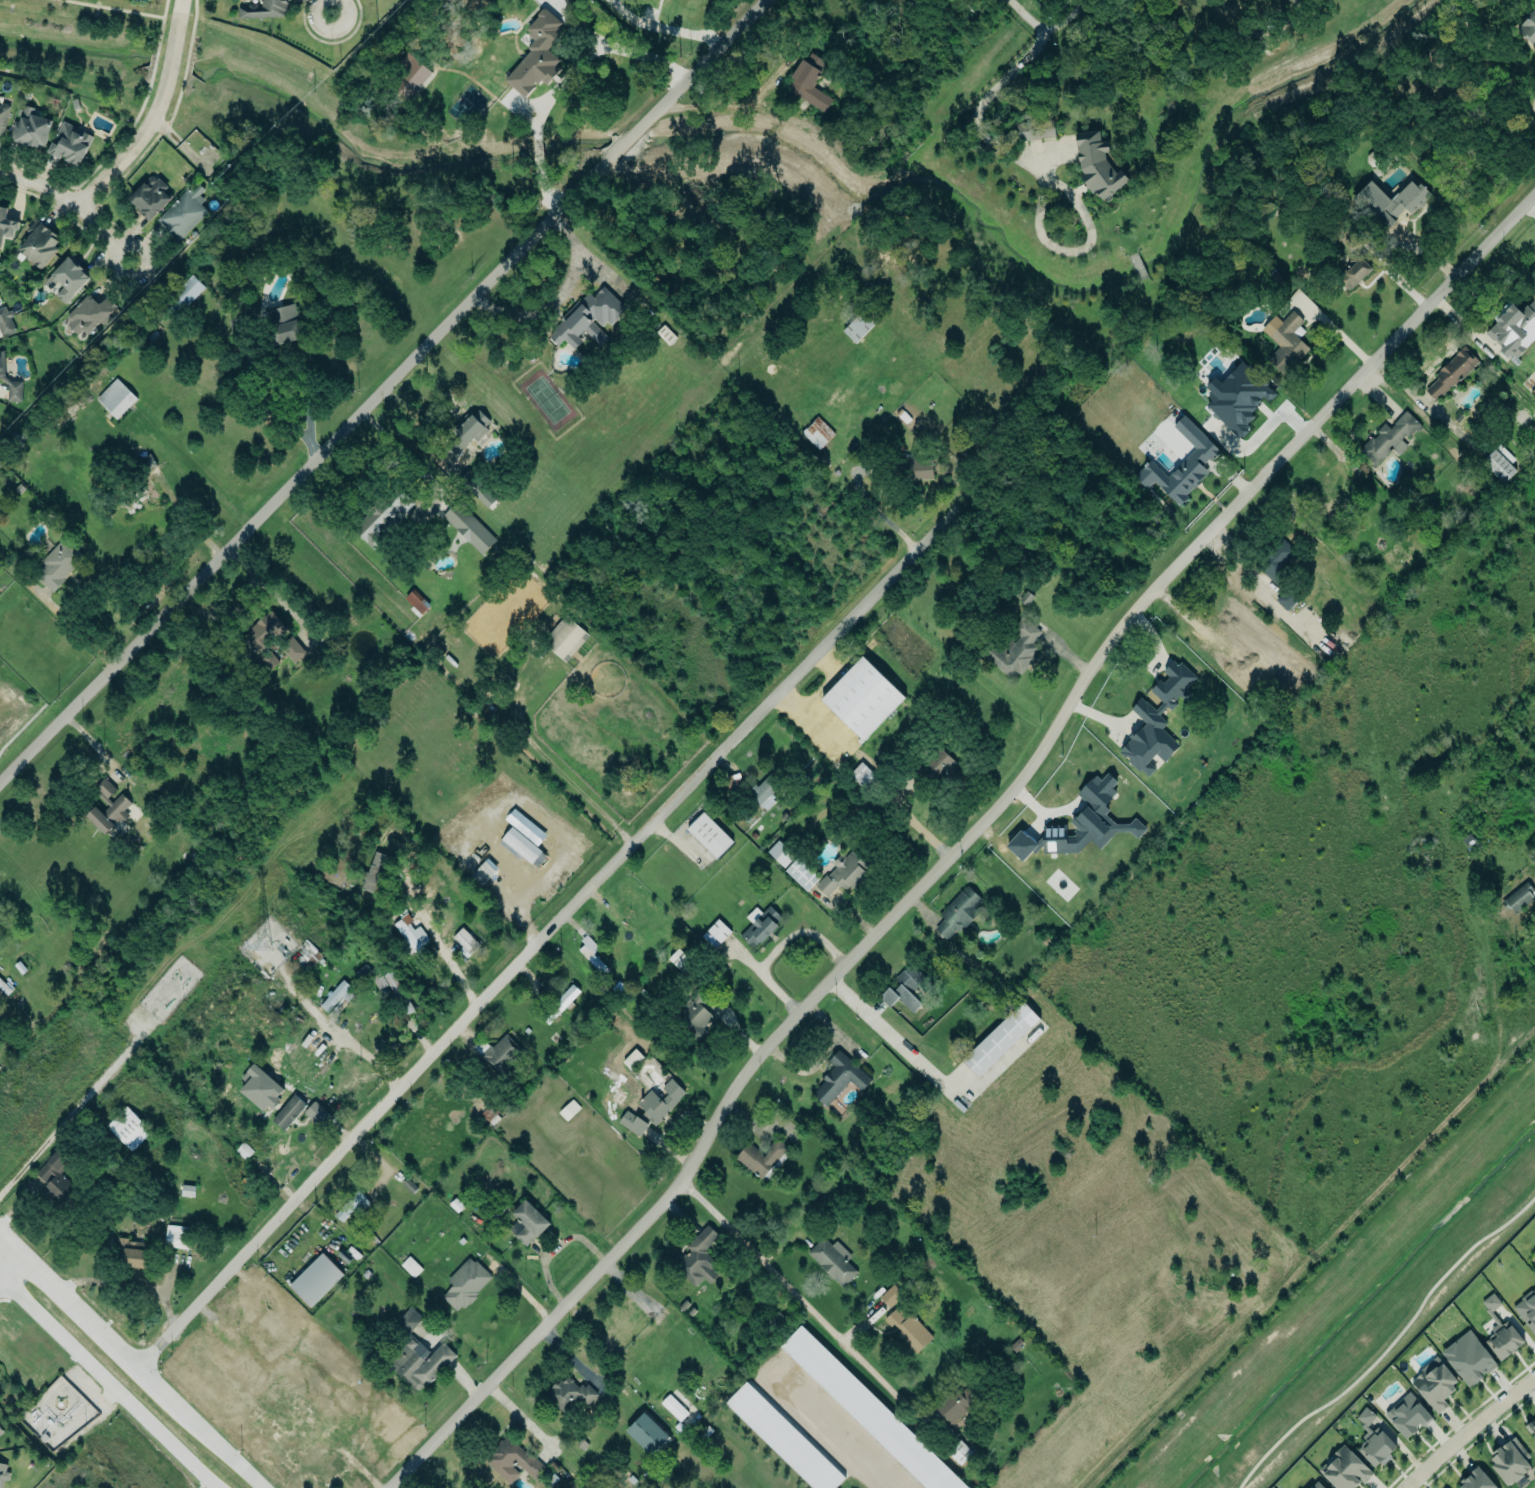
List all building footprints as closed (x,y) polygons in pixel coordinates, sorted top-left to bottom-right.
[(262,3),(262,0),(288,0),(288,4),(288,11),(287,11),(287,17),(241,19),(240,15),(239,15),(239,8),(240,8),(240,7),(250,6),(250,4),(262,3)] [(1534,45),(1534,9),(1533,7),(1516,32),(1534,45)] [(503,80),(524,98),(540,79),(545,84),(563,63),(547,50),(560,33),(556,29),(561,22),(543,8),(525,30),(537,40),(503,80)] [(811,52),(805,60),(803,59),(792,77),(794,79),(788,88),(825,112),(835,98),(814,86),(828,62),(811,52)] [(3,139),(10,106),(8,105),(8,104),(2,103),(1,104),(0,104),(0,139),(3,139)] [(52,120),(33,115),(35,108),(23,105),(16,133),(11,132),(9,139),(45,148),(52,120)] [(1054,139),(1054,120),(1016,121),(1017,140),(1054,139)] [(79,167),(96,136),(64,121),(48,153),(60,159),(62,155),(67,158),(65,161),(79,167)] [(1076,133),(1081,176),(1097,198),(1108,197),(1130,180),(1122,170),(1115,171),(1106,159),(1106,154),(1110,150),(1109,141),(1101,142),(1100,131),(1076,133)] [(127,200),(151,174),(157,180),(159,178),(169,187),(166,190),(173,196),(150,221),(140,212),(142,209),(137,205),(135,207),(127,200)] [(1353,198),(1385,230),(1405,209),(1411,215),(1430,195),(1412,178),(1391,200),(1370,180),(1353,198)] [(155,219),(190,182),(195,186),(199,181),(207,189),(201,195),(206,200),(202,204),(207,209),(208,212),(178,243),(163,229),(164,227),(155,219)] [(2,235),(0,243),(0,206),(2,206),(8,208),(6,219),(20,222),(18,231),(14,230),(13,238),(4,236),(2,235)] [(58,249),(43,269),(40,269),(24,255),(18,250),(31,234),(26,230),(36,219),(46,228),(50,230),(54,233),(57,236),(54,239),(58,242),(55,247),(58,249)] [(72,254),(51,274),(63,286),(55,294),(65,305),(91,279),(78,265),(80,263),(72,254)] [(1372,269),(1361,257),(1338,278),(1349,290),(1372,269)] [(204,287),(192,274),(162,305),(175,318),(204,287)] [(625,307),(603,286),(584,306),(579,301),(547,335),(558,345),(563,340),(574,349),(582,340),(578,337),(584,331),(600,346),(609,336),(603,331),(625,307)] [(107,296),(99,304),(88,294),(63,318),(84,338),(116,305),(107,296)] [(1501,347),(1500,347),(1515,360),(1534,338),(1534,304),(1531,301),(1521,311),(1509,300),(1493,318),(1497,321),(1486,334),(1501,347)] [(303,338),(295,303),(266,311),(274,345),(303,338)] [(842,331),(856,344),(880,317),(867,304),(842,331)] [(5,306),(0,308),(0,332),(2,337),(16,332),(5,306)] [(1268,358),(1285,375),(1311,348),(1293,332),(1305,320),(1293,310),(1282,322),(1276,315),(1263,329),(1280,346),(1268,358)] [(1435,402),(1479,361),(1466,347),(1422,388),(1435,402)] [(136,398),(115,378),(96,399),(117,419),(136,398)] [(453,460),(472,439),(478,445),(488,433),(483,429),(490,420),(474,407),(454,430),(458,434),(443,452),(453,460)] [(1378,429),(1385,421),(1391,427),(1395,422),(1407,409),(1421,423),(1423,425),(1418,431),(1416,428),(1409,435),(1406,433),(1376,465),(1359,449),(1373,435),(1375,437),(1380,432),(1378,429)] [(818,450),(834,434),(818,417),(801,432),(818,450)] [(1515,470),(1510,464),(1515,459),(1499,445),(1482,463),(1503,483),(1515,470)] [(156,467),(149,450),(135,455),(142,472),(156,467)] [(933,478),(932,459),(915,460),(915,455),(895,456),(896,480),(933,478)] [(1200,479),(1186,493),(1189,495),(1180,504),(1155,479),(1148,488),(1136,475),(1152,459),(1169,475),(1183,461),(1200,479)] [(457,481),(487,508),(497,497),(467,470),(457,481)] [(373,549),(385,535),(385,536),(414,502),(397,489),(383,506),(378,501),(352,532),(373,549)] [(497,539),(456,501),(442,517),(482,554),(497,539)] [(1280,569),(1297,552),(1281,537),(1255,564),(1278,586),(1287,576),(1280,569)] [(41,562),(44,564),(34,575),(52,592),(84,557),(63,538),(41,562)] [(1298,598),(1287,587),(1275,600),(1287,611),(1298,598)] [(420,615),(430,605),(413,589),(403,600),(420,615)] [(287,629),(272,612),(242,636),(257,654),(287,629)] [(565,662),(589,636),(566,614),(542,641),(565,662)] [(1041,632),(1023,618),(1013,631),(1019,636),(1005,654),(988,641),(979,653),(1014,680),(1039,648),(1033,643),(1041,632)] [(294,663),(306,652),(294,640),(283,651),(294,663)] [(260,659),(272,669),(278,660),(266,651),(260,659)] [(905,697),(862,656),(821,700),(864,741),(905,697)] [(1159,716),(1160,714),(1168,709),(1180,696),(1183,699),(1191,694),(1187,688),(1196,677),(1174,658),(1163,672),(1169,677),(1153,687),(1150,691),(1163,701),(1156,710),(1140,697),(1130,709),(1145,722),(1138,731),(1129,737),(1130,738),(1118,752),(1148,777),(1155,769),(1149,759),(1156,755),(1165,762),(1179,744),(1161,729),(1167,722),(1159,716)] [(961,767),(941,748),(924,766),(939,780),(944,775),(949,780),(961,767)] [(876,776),(861,762),(849,774),(864,788),(876,776)] [(758,785),(772,770),(783,781),(769,796),(775,801),(767,809),(763,806),(762,807),(761,806),(760,806),(748,796),(753,791),(750,788),(755,783),(758,785)] [(1146,828),(1133,816),(1115,820),(1114,822),(1102,812),(1119,794),(1112,787),(1117,781),(1108,772),(1101,780),(1095,775),(1077,794),(1088,804),(1071,822),(1073,824),(1075,836),(1065,838),(1062,826),(1045,830),(1046,838),(1034,841),(1021,829),(1006,846),(1024,862),(1042,842),(1044,856),(1082,848),(1090,840),(1100,849),(1114,834),(1128,831),(1137,838),(1146,828)] [(105,834),(116,822),(119,825),(129,815),(124,810),(131,802),(121,793),(112,802),(107,798),(116,789),(104,778),(93,789),(110,805),(102,813),(95,806),(86,816),(105,834)] [(505,819),(537,846),(546,835),(514,808),(505,819)] [(733,841),(703,811),(686,829),(716,858),(733,841)] [(501,839),(512,826),(542,852),(532,864),(501,839)] [(784,867),(795,855),(777,840),(767,852),(784,867)] [(486,859),(499,842),(511,851),(497,868),(486,859)] [(827,897),(838,884),(847,892),(870,867),(852,850),(838,864),(837,863),(815,886),(827,897)] [(392,857),(375,851),(361,888),(378,894),(392,857)] [(807,891),(819,878),(797,857),(785,871),(807,891)] [(487,860),(473,871),(478,877),(481,874),(485,879),(496,870),(487,860)] [(1516,915),(1534,898),(1534,891),(1526,881),(1503,900),(1516,915)] [(934,928),(949,942),(978,910),(975,907),(982,899),(966,885),(939,914),(943,918),(934,928)] [(779,913),(769,904),(761,912),(755,906),(744,916),(750,922),(738,934),(745,941),(753,933),(761,941),(770,933),(771,934),(781,925),(774,918),(779,913)] [(426,953),(421,945),(428,940),(420,925),(415,928),(407,915),(394,922),(415,959),(426,953)] [(701,935),(714,949),(731,932),(718,919),(701,935)] [(480,944),(461,927),(450,939),(468,956),(480,944)] [(576,948),(599,972),(605,967),(593,953),(598,948),(588,937),(576,948)] [(321,953),(307,942),(289,964),(303,975),(321,953)] [(668,959),(682,972),(692,962),(678,948),(668,959)] [(913,1013),(922,1003),(917,998),(931,983),(910,963),(895,979),(900,984),(894,991),(889,987),(878,997),(889,1007),(897,998),(913,1013)] [(319,1006),(341,977),(349,984),(344,990),(350,995),(345,1001),(340,997),(327,1012),(319,1006)] [(11,991),(0,979),(0,988),(7,995),(11,991)] [(548,1024),(580,991),(572,984),(541,1017),(548,1024)] [(701,1006),(711,995),(700,986),(672,1018),(699,1041),(708,1032),(704,1029),(714,1016),(701,1006)] [(961,1060),(978,1077),(1040,1019),(1024,1001),(961,1060)] [(501,1075),(523,1051),(504,1032),(481,1056),(501,1075)] [(869,1078),(859,1090),(848,1080),(825,1105),(811,1092),(821,1080),(819,1078),(828,1068),(832,1071),(836,1067),(827,1058),(837,1048),(869,1078)] [(279,1092),(284,1087),(254,1060),(237,1079),(243,1084),(239,1089),(261,1110),(267,1102),(272,1108),(279,1099),(276,1096),(279,1092)] [(686,1092),(670,1078),(661,1088),(667,1093),(661,1100),(650,1089),(637,1104),(644,1111),(641,1114),(654,1126),(686,1092)] [(271,1120),(284,1130),(306,1105),(294,1094),(271,1120)] [(322,1130),(333,1118),(314,1101),(303,1112),(322,1130)] [(151,1131),(126,1106),(106,1126),(131,1151),(151,1131)] [(648,1122),(625,1110),(618,1124),(641,1136),(648,1122)] [(788,1148),(777,1138),(762,1155),(748,1143),(735,1157),(760,1179),(788,1148)] [(58,1172),(71,1159),(59,1147),(32,1176),(63,1207),(78,1191),(58,1172)] [(367,1200),(357,1191),(334,1215),(343,1224),(367,1200)] [(526,1246),(515,1234),(516,1233),(510,1228),(519,1218),(512,1212),(526,1198),(550,1222),(526,1246)] [(685,1247),(686,1248),(670,1264),(694,1287),(703,1278),(709,1283),(717,1275),(711,1269),(717,1264),(704,1251),(719,1235),(707,1224),(685,1247)] [(187,1249),(190,1228),(166,1225),(164,1246),(187,1249)] [(808,1251),(823,1235),(833,1244),(837,1240),(853,1255),(848,1260),(858,1271),(843,1286),(808,1251)] [(118,1267),(146,1268),(147,1241),(120,1240),(118,1267)] [(343,1274),(322,1253),(288,1286),(309,1307),(343,1274)] [(492,1277),(470,1256),(447,1280),(453,1285),(441,1297),(458,1313),(492,1277)] [(879,1297),(889,1308),(903,1295),(893,1284),(879,1297)] [(1532,1291),(1534,1289),(1534,1335),(1513,1305),(1522,1298),(1521,1297),(1531,1289),(1532,1291)] [(1524,1343),(1508,1320),(1501,1325),(1492,1311),(1501,1304),(1493,1293),(1480,1301),(1499,1328),(1484,1338),(1499,1361),(1524,1343)] [(423,1316),(409,1306),(397,1322),(410,1332),(423,1316)] [(883,1319),(916,1354),(933,1337),(911,1314),(906,1318),(896,1307),(883,1319)] [(925,1487),(969,1487),(801,1325),(779,1347),(925,1487)] [(1441,1351),(1468,1388),(1498,1366),(1470,1329),(1441,1351)] [(431,1382),(457,1355),(444,1343),(427,1361),(413,1347),(416,1343),(412,1339),(385,1366),(390,1371),(394,1366),(418,1390),(421,1389),(425,1381),(431,1382)] [(1443,1399),(1460,1386),(1436,1357),(1409,1380),(1437,1414),(1448,1405),(1443,1399)] [(545,1396),(564,1413),(576,1400),(584,1408),(597,1394),(585,1382),(580,1388),(565,1374),(545,1396)] [(813,1487),(835,1487),(845,1477),(746,1381),(725,1403),(813,1487)] [(933,1406),(951,1425),(982,1396),(969,1383),(959,1393),(954,1387),(933,1406)] [(1385,1413),(1410,1391),(1431,1415),(1432,1416),(1432,1417),(1433,1418),(1424,1426),(1423,1425),(1420,1422),(1420,1423),(1416,1425),(1419,1428),(1417,1430),(1416,1430),(1414,1431),(1414,1432),(1413,1433),(1412,1432),(1408,1436),(1408,1437),(1406,1438),(1405,1437),(1405,1436),(1385,1413)] [(660,1403),(679,1421),(688,1413),(669,1394),(660,1403)] [(1399,1442),(1384,1423),(1373,1432),(1367,1424),(1375,1417),(1367,1407),(1355,1416),(1367,1432),(1361,1436),(1365,1442),(1358,1448),(1375,1469),(1392,1456),(1388,1451),(1399,1442)] [(653,1457),(671,1438),(643,1412),(625,1431),(653,1457)] [(1524,1426),(1534,1440),(1534,1418),(1524,1426)] [(536,1482),(516,1463),(512,1466),(520,1473),(510,1484),(484,1460),(492,1451),(492,1448),(501,1439),(502,1441),(509,1433),(547,1469),(536,1482)] [(1531,1455),(1515,1436),(1501,1446),(1500,1445),(1493,1451),(1495,1454),(1491,1457),(1495,1462),(1492,1465),(1507,1484),(1514,1479),(1515,1481),(1524,1474),(1523,1472),(1530,1467),(1530,1466),(1531,1466),(1526,1459),(1531,1455)] [(1361,1480),(1353,1487),(1339,1487),(1319,1469),(1326,1463),(1324,1461),(1344,1442),(1374,1472),(1364,1483),(1361,1480)] [(0,1463),(0,1482),(0,1480),(6,1481),(9,1465),(0,1463)] [(1477,1467),(1455,1487),(1456,1487),(1498,1487),(1477,1467)] [(1317,1479),(1326,1487),(1308,1487),(1317,1479)]
